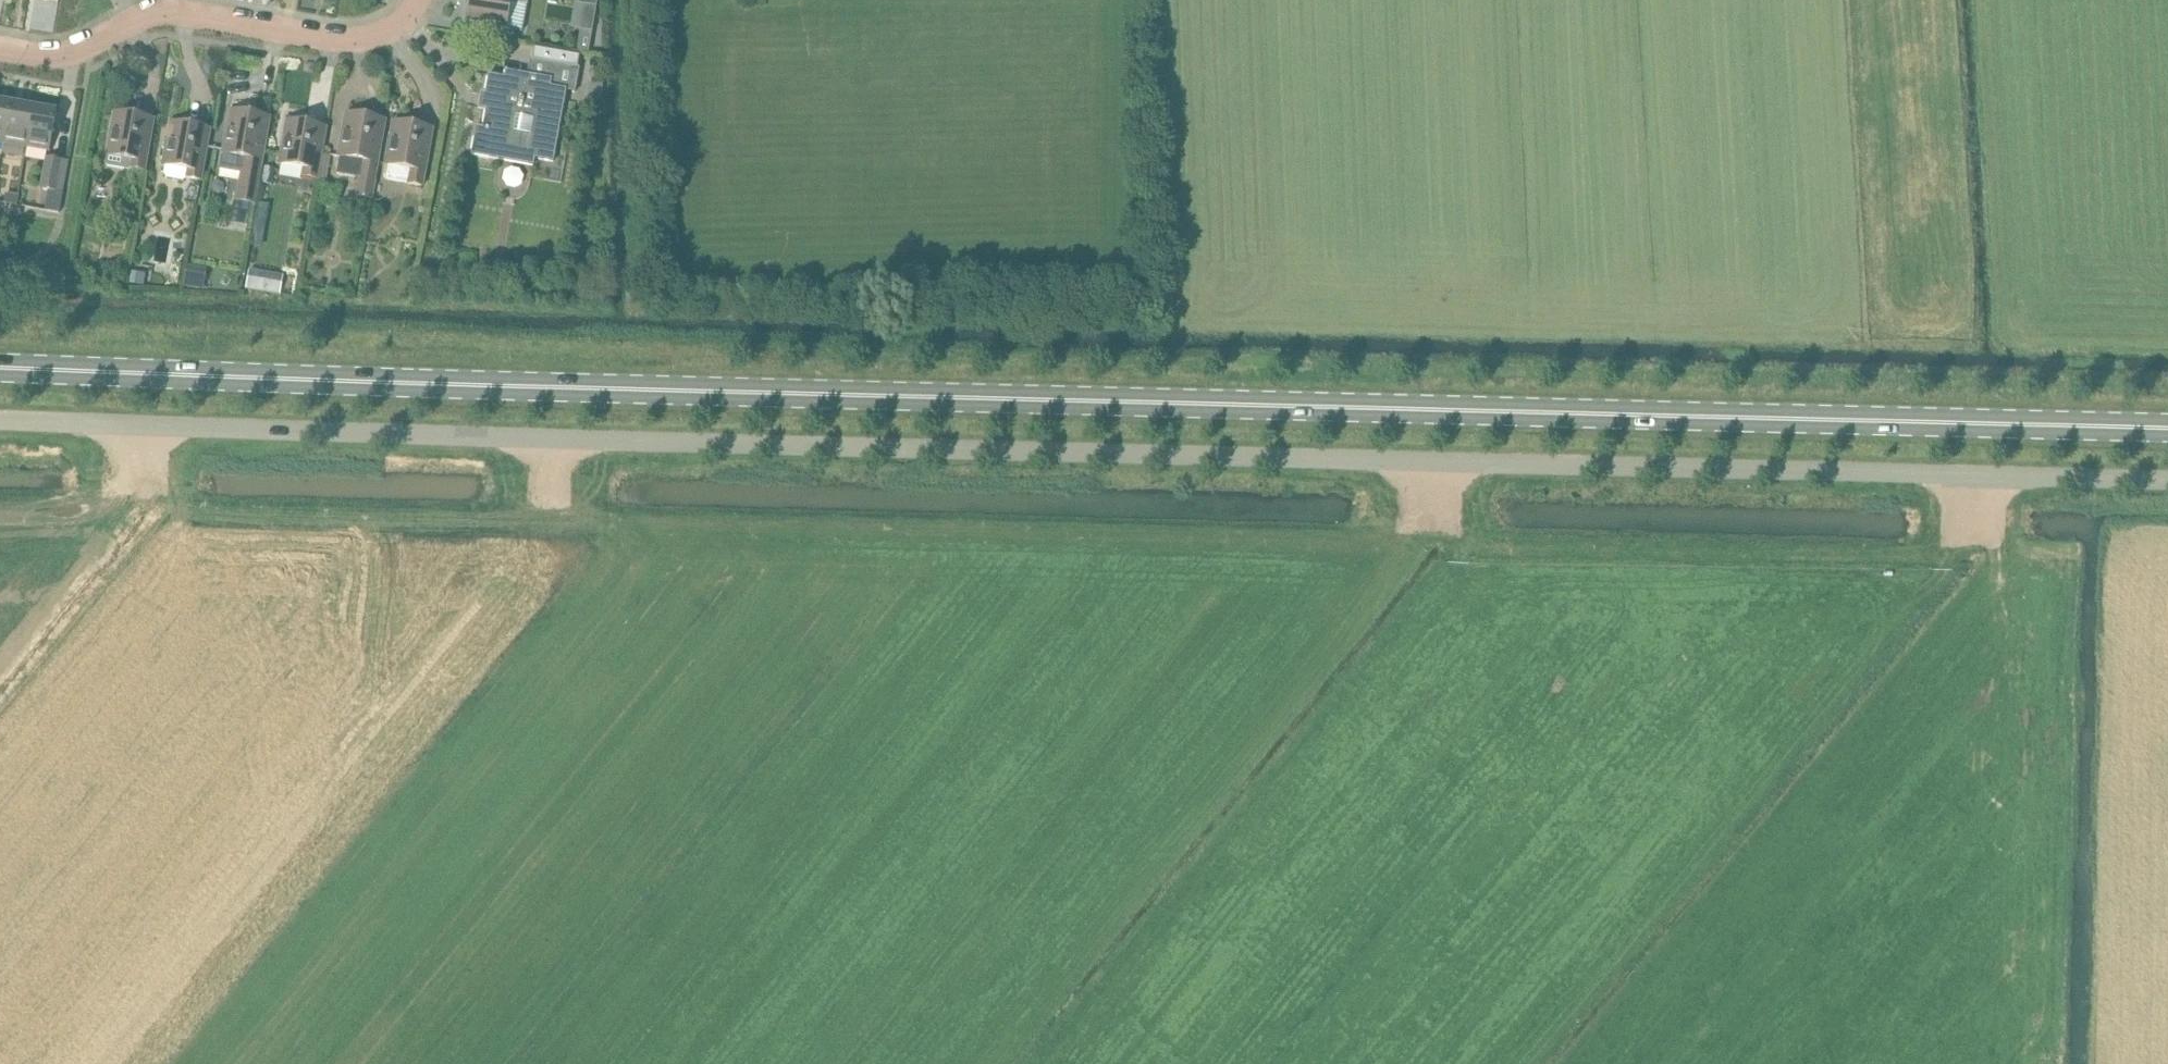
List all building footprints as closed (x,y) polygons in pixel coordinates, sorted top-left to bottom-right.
[(467,22),(506,28),(510,2),(527,5),(528,0),(471,0),(467,22)] [(577,51),(589,52),(597,0),(585,0),(585,3),(580,30),(577,51)] [(489,96),(483,128),(476,127),(471,155),(533,166),(535,158),(553,162),(565,90),(575,92),(579,68),(530,59),(527,75),(506,71),(505,78),(489,75),(485,95),(489,96)] [(0,101),(0,143),(4,143),(11,103),(0,101)] [(11,103),(4,143),(27,148),(34,107),(11,103)] [(57,111),(34,107),(27,148),(50,152),(57,111)] [(230,111),(223,153),(220,171),(240,175),(236,202),(255,205),(262,166),(264,154),(270,118),(230,111)] [(154,119),(141,117),(115,113),(106,163),(108,166),(128,169),(130,167),(145,170),(154,119)] [(353,168),(362,169),(357,197),(371,200),(385,121),(346,114),(338,156),(339,156),(337,171),(340,174),(349,175),(352,172),(353,168)] [(287,121),(283,142),(279,164),(304,168),(302,177),(317,179),(322,152),(326,128),(287,121)] [(171,122),(167,144),(163,165),(165,165),(163,174),(167,178),(182,181),(185,179),(186,177),(201,180),(210,129),(171,122)] [(393,122),(386,165),(384,176),(387,180),(423,186),(433,129),(393,122)] [(331,154),(322,152),(317,179),(327,181),(331,154)] [(264,154),(262,166),(271,168),(273,156),(264,154)] [(63,193),(68,161),(45,157),(39,189),(63,193)] [(134,170),(132,182),(141,184),(143,172),(134,170)] [(5,193),(4,203),(17,206),(18,196),(5,193)] [(131,224),(134,206),(122,204),(119,222),(131,224)] [(186,264),(183,286),(203,289),(207,267),(186,264)] [(246,291),(282,294),(284,272),(248,270),(246,291)] [(145,273),(129,271),(126,285),(143,287),(145,273)]
